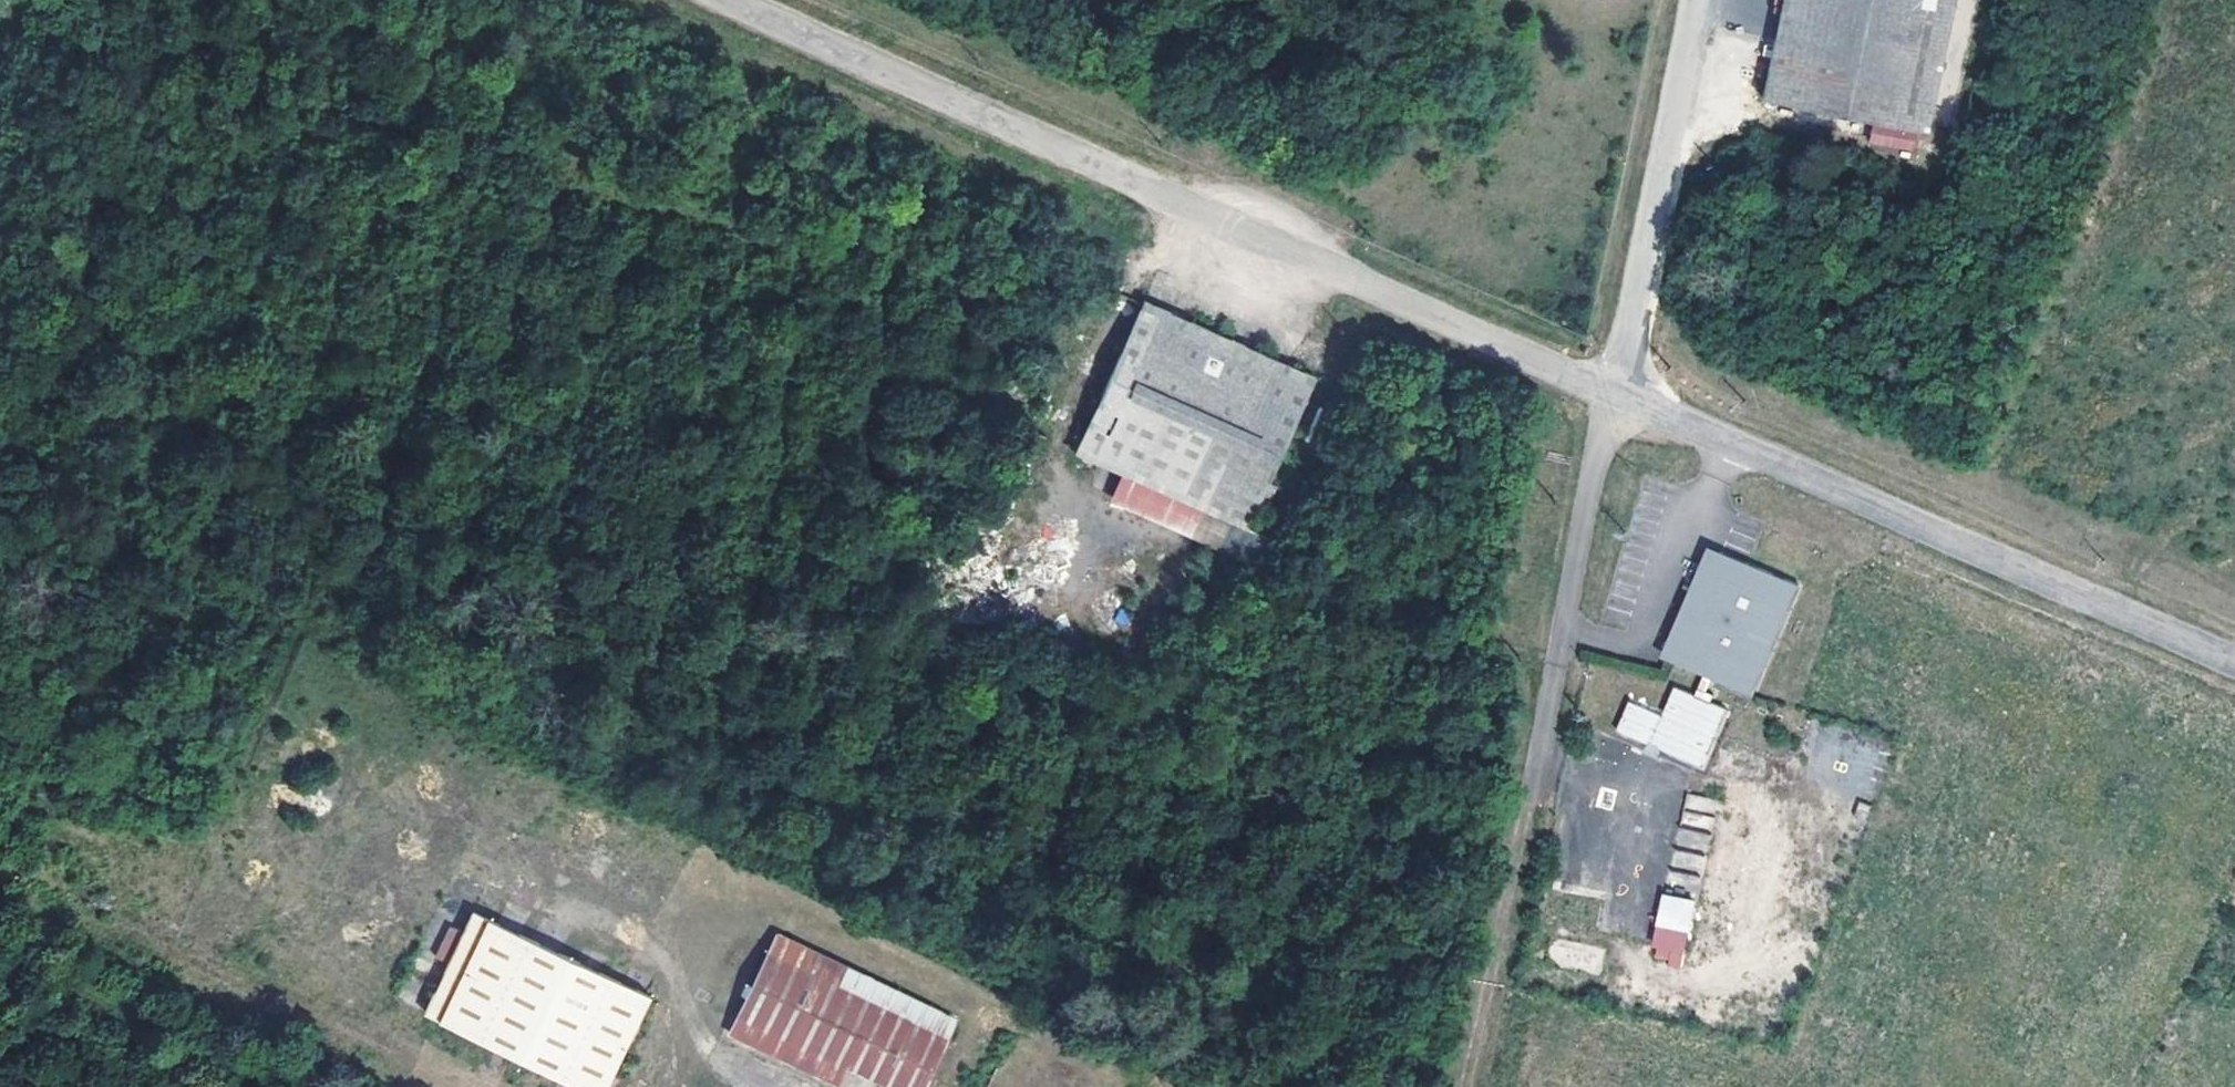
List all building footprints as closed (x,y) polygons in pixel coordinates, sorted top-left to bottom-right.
[(1763,96),(1928,130),(1953,0),(1783,0),(1774,44),(1763,96)] [(1315,374),(1146,297),(1077,450),(1247,527),(1315,374)] [(1707,578),(1670,661),(1702,675),(1693,695),(1673,687),(1660,715),(1627,701),(1614,731),(1698,768),(1723,709),(1707,702),(1710,695),(1703,692),(1709,678),(1749,695),(1797,586),(1744,563),(1741,573),(1736,573),(1732,564),(1719,568),(1721,574),(1723,579),(1719,582),(1707,578)] [(1686,966),(1690,898),(1657,896),(1652,963),(1686,966)] [(472,910),(424,1011),(577,1086),(607,1086),(651,995),(472,910)] [(775,929),(728,1031),(837,1083),(846,1066),(892,1086),(926,1086),(958,1016),(775,929)]
